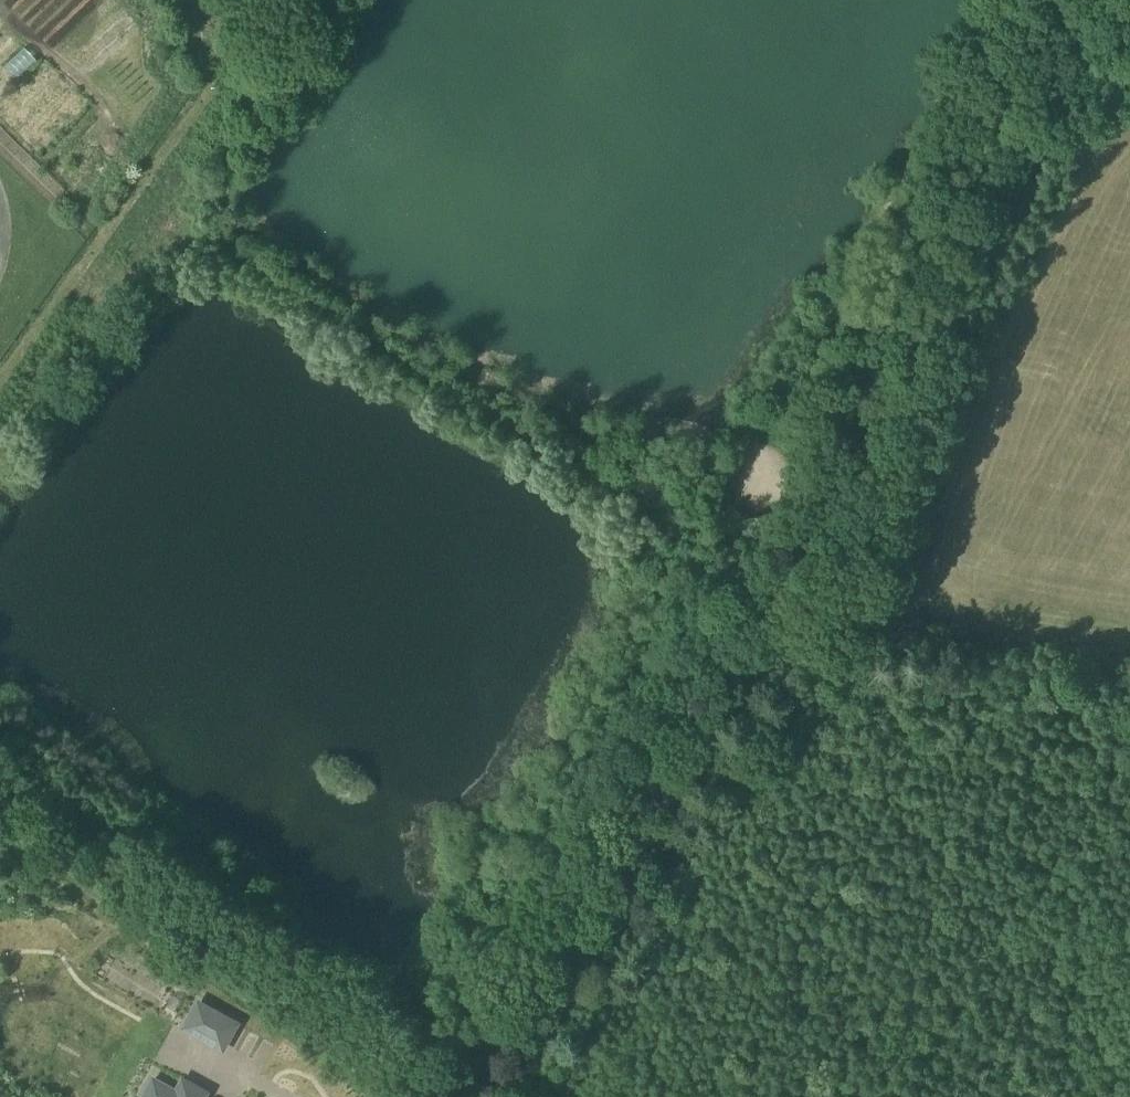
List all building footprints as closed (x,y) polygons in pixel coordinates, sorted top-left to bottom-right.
[(196,999),(181,1027),(222,1050),(237,1022),(196,999)] [(152,1077),(141,1096),(204,1096),(207,1092),(188,1081),(186,1085),(183,1083),(179,1091),(152,1077)]
